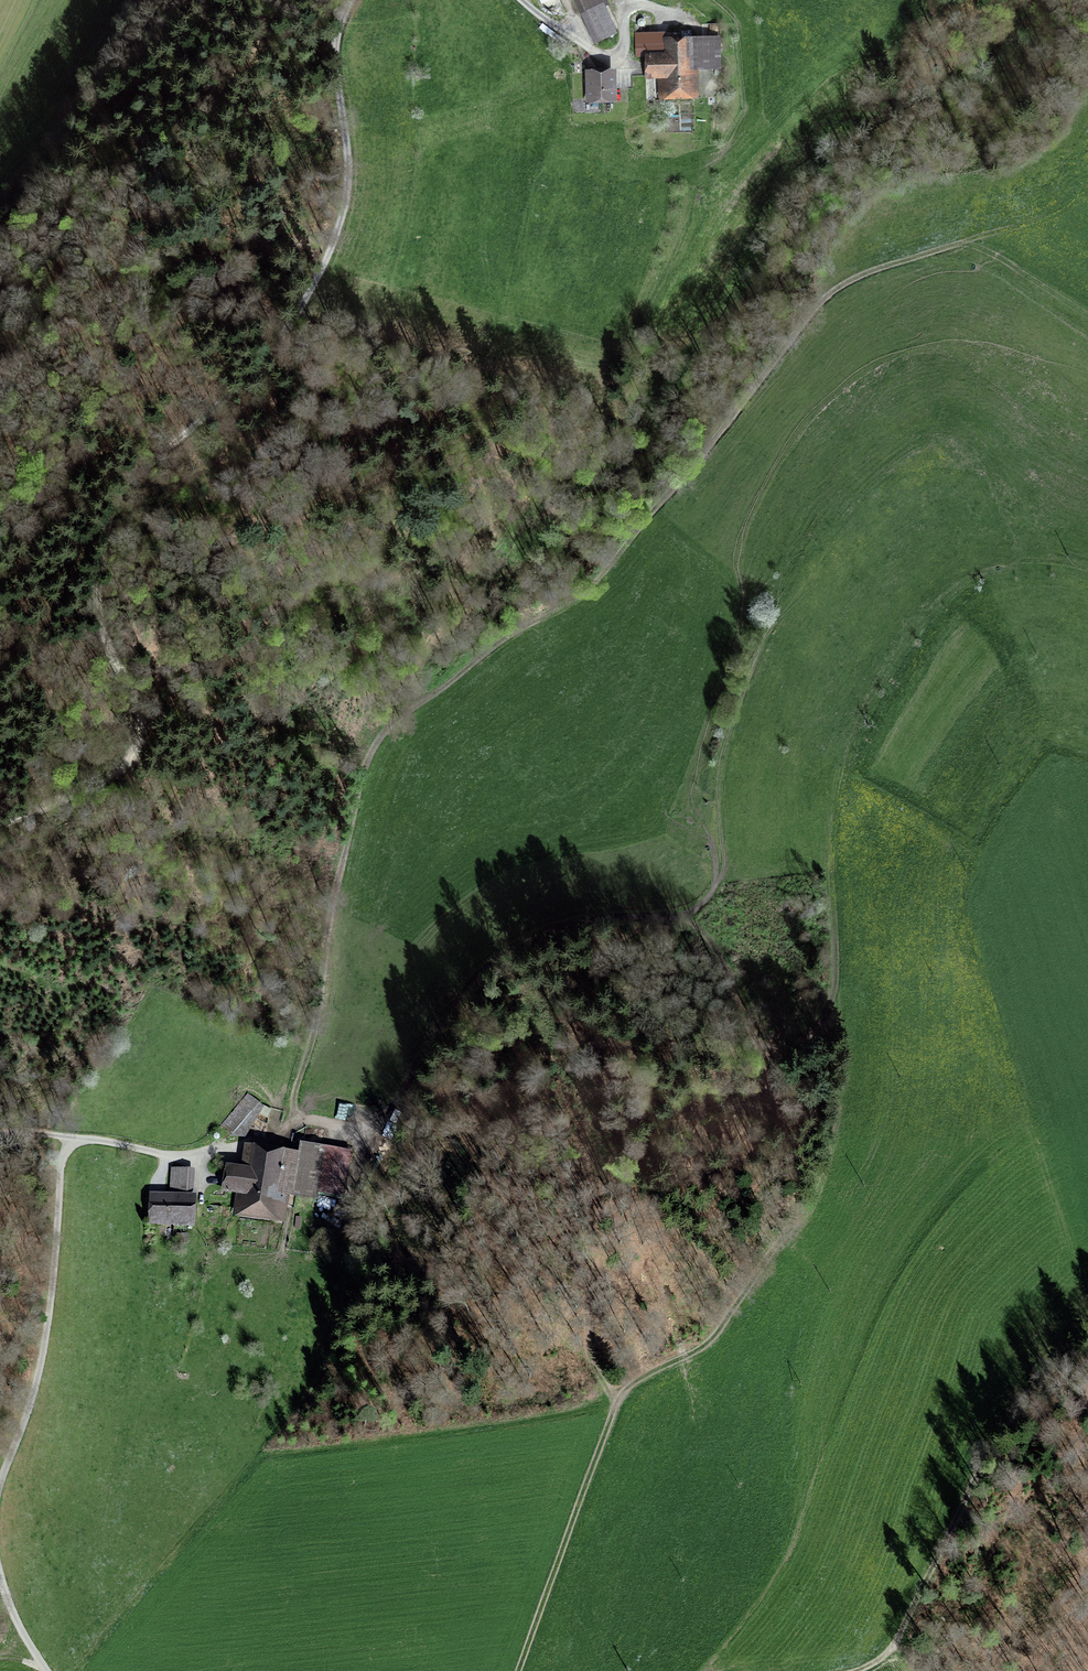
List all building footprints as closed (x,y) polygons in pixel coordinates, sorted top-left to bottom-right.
[(611,32),(600,8),(602,7),(599,0),(577,0),(595,40),(611,32)] [(665,74),(665,92),(691,91),(689,46),(673,47),(673,40),(663,40),(663,47),(641,48),(641,59),(647,58),(647,75),(665,74)] [(588,99),(612,98),(611,74),(587,74),(588,99)] [(246,1099),(215,1138),(224,1145),(247,1116),(254,1122),(261,1111),(246,1099)] [(347,1153),(304,1146),(296,1194),(315,1197),(316,1190),(341,1194),(347,1153)] [(242,1209),(274,1214),(284,1154),(252,1149),(248,1173),(217,1168),(213,1194),(227,1196),(228,1190),(245,1193),(242,1209)] [(150,1191),(149,1224),(195,1226),(197,1192),(194,1192),(195,1168),(171,1167),(170,1192),(150,1191)]
